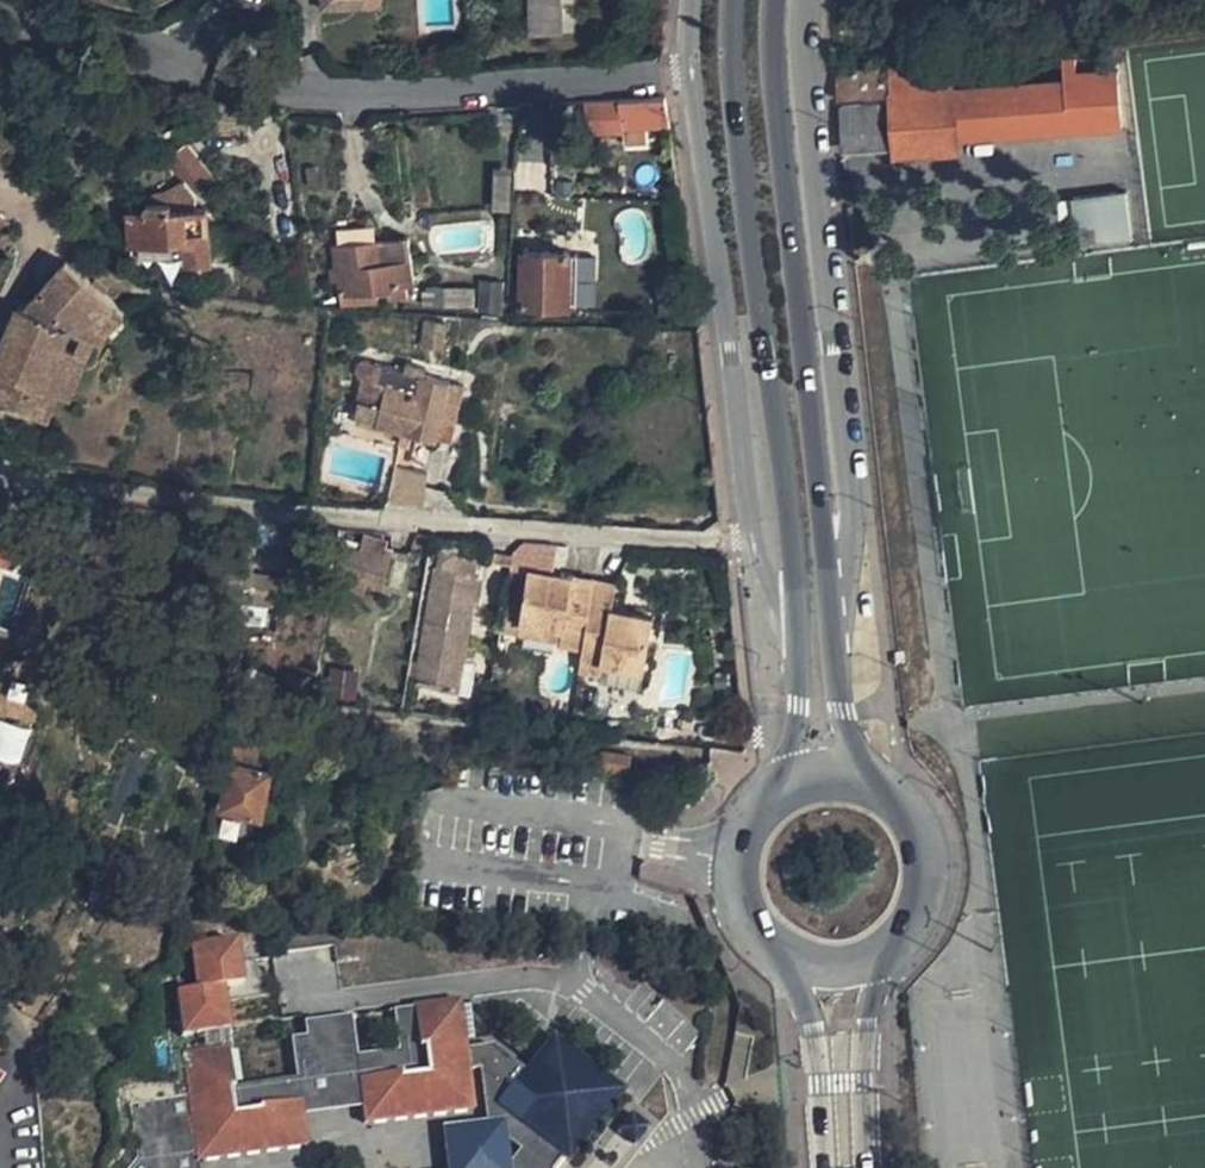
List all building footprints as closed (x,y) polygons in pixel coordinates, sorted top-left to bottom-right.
[(548,0),(517,0),(518,27),(549,25),(548,0)] [(835,98),(867,94),(868,103),(835,106),(840,149),(896,143),(893,101),(893,95),(950,89),(954,88),(951,60),(890,67),(833,74),(835,98)] [(1061,63),(1064,76),(1078,75),(1077,62),(1061,63)] [(1126,118),(1120,70),(1078,75),(1064,76),(954,88),(950,89),(956,136),(1126,118)] [(898,160),(959,154),(956,136),(950,89),(893,95),(893,101),(896,143),(898,160)] [(667,98),(619,100),(621,119),(622,127),(671,125),(667,98)] [(588,120),(621,119),(619,100),(587,102),(588,120)] [(183,137),(165,152),(199,195),(217,181),(183,137)] [(512,210),(513,166),(495,166),(495,177),(494,209),(512,210)] [(1086,240),(1140,230),(1132,185),(1126,186),(1078,195),(1086,240)] [(209,206),(172,204),(171,197),(130,197),(130,217),(131,255),(186,255),(186,262),(210,261),(209,206)] [(415,282),(409,238),(381,241),(384,261),(387,288),(388,293),(406,291),(406,283),(415,282)] [(336,246),(342,292),(375,289),(387,288),(384,261),(381,241),(336,246)] [(572,254),(524,252),(523,300),(571,302),(572,254)] [(572,254),(571,302),(581,302),(581,293),(582,254),(572,254)] [(69,258),(38,288),(44,293),(32,308),(24,304),(17,300),(0,336),(0,401),(6,404),(14,388),(32,397),(38,386),(55,395),(75,352),(61,345),(71,327),(99,341),(125,313),(69,258)] [(406,291),(416,290),(415,282),(406,283),(406,291)] [(44,293),(38,288),(24,304),(32,308),(44,293)] [(376,301),(375,289),(342,292),(343,305),(376,301)] [(378,382),(370,424),(407,430),(432,434),(436,415),(443,375),(413,371),(369,362),(365,380),(378,382)] [(456,377),(443,375),(436,415),(448,417),(456,377)] [(42,421),(55,395),(38,386),(32,397),(14,388),(6,404),(42,421)] [(436,415),(432,434),(444,436),(448,417),(436,415)] [(403,447),(407,430),(370,424),(367,441),(403,447)] [(391,503),(422,506),(426,472),(394,469),(391,503)] [(11,555),(20,529),(0,523),(0,552),(11,555)] [(392,535),(360,528),(359,533),(355,532),(344,529),(338,554),(370,561),(369,565),(384,568),(392,535)] [(437,565),(422,666),(450,670),(449,676),(449,681),(448,688),(479,692),(486,644),(473,642),(483,575),(489,576),(492,558),(458,553),(455,568),(437,565)] [(370,561),(338,554),(334,570),(341,572),(366,578),(369,565),(370,561)] [(658,614),(616,606),(621,584),(615,581),(536,567),(527,617),(566,624),(564,632),(563,639),(587,643),(583,663),(606,668),(608,657),(649,665),(658,614)] [(519,608),(524,575),(513,574),(507,607),(519,608)] [(566,624),(527,617),(524,632),(532,633),(563,639),(564,632),(566,624)] [(450,670),(422,666),(421,677),(429,678),(449,681),(449,676),(450,670)] [(486,690),(482,711),(493,712),(495,705),(497,692),(486,690)] [(30,731),(0,720),(0,761),(17,767),(30,731)] [(632,754),(601,749),(598,771),(628,775),(632,754)] [(227,762),(216,808),(256,817),(267,772),(227,762)] [(557,1154),(546,1145),(566,1160),(616,1093),(546,1040),(521,1074),(485,1047),(461,1050),(460,1041),(456,1008),(455,1005),(389,1013),(394,1054),(369,1058),(369,1060),(353,1062),(346,1016),(300,1022),(302,1037),(286,1039),(291,1078),(274,1081),(274,1084),(251,1088),(251,1084),(230,1086),(217,988),(235,985),(230,946),(188,952),(193,994),(171,997),(184,1096),(125,1104),(132,1156),(124,1167),(191,1167),(190,1160),(303,1145),(299,1115),(356,1107),(359,1125),(469,1110),(464,1072),(473,1071),(483,1129),(437,1136),(443,1167),(546,1167),(557,1154)] [(456,1008),(460,1041),(468,1040),(464,1007),(456,1008)] [(613,1134),(632,1147),(645,1129),(640,1125),(627,1116),(613,1134)]
